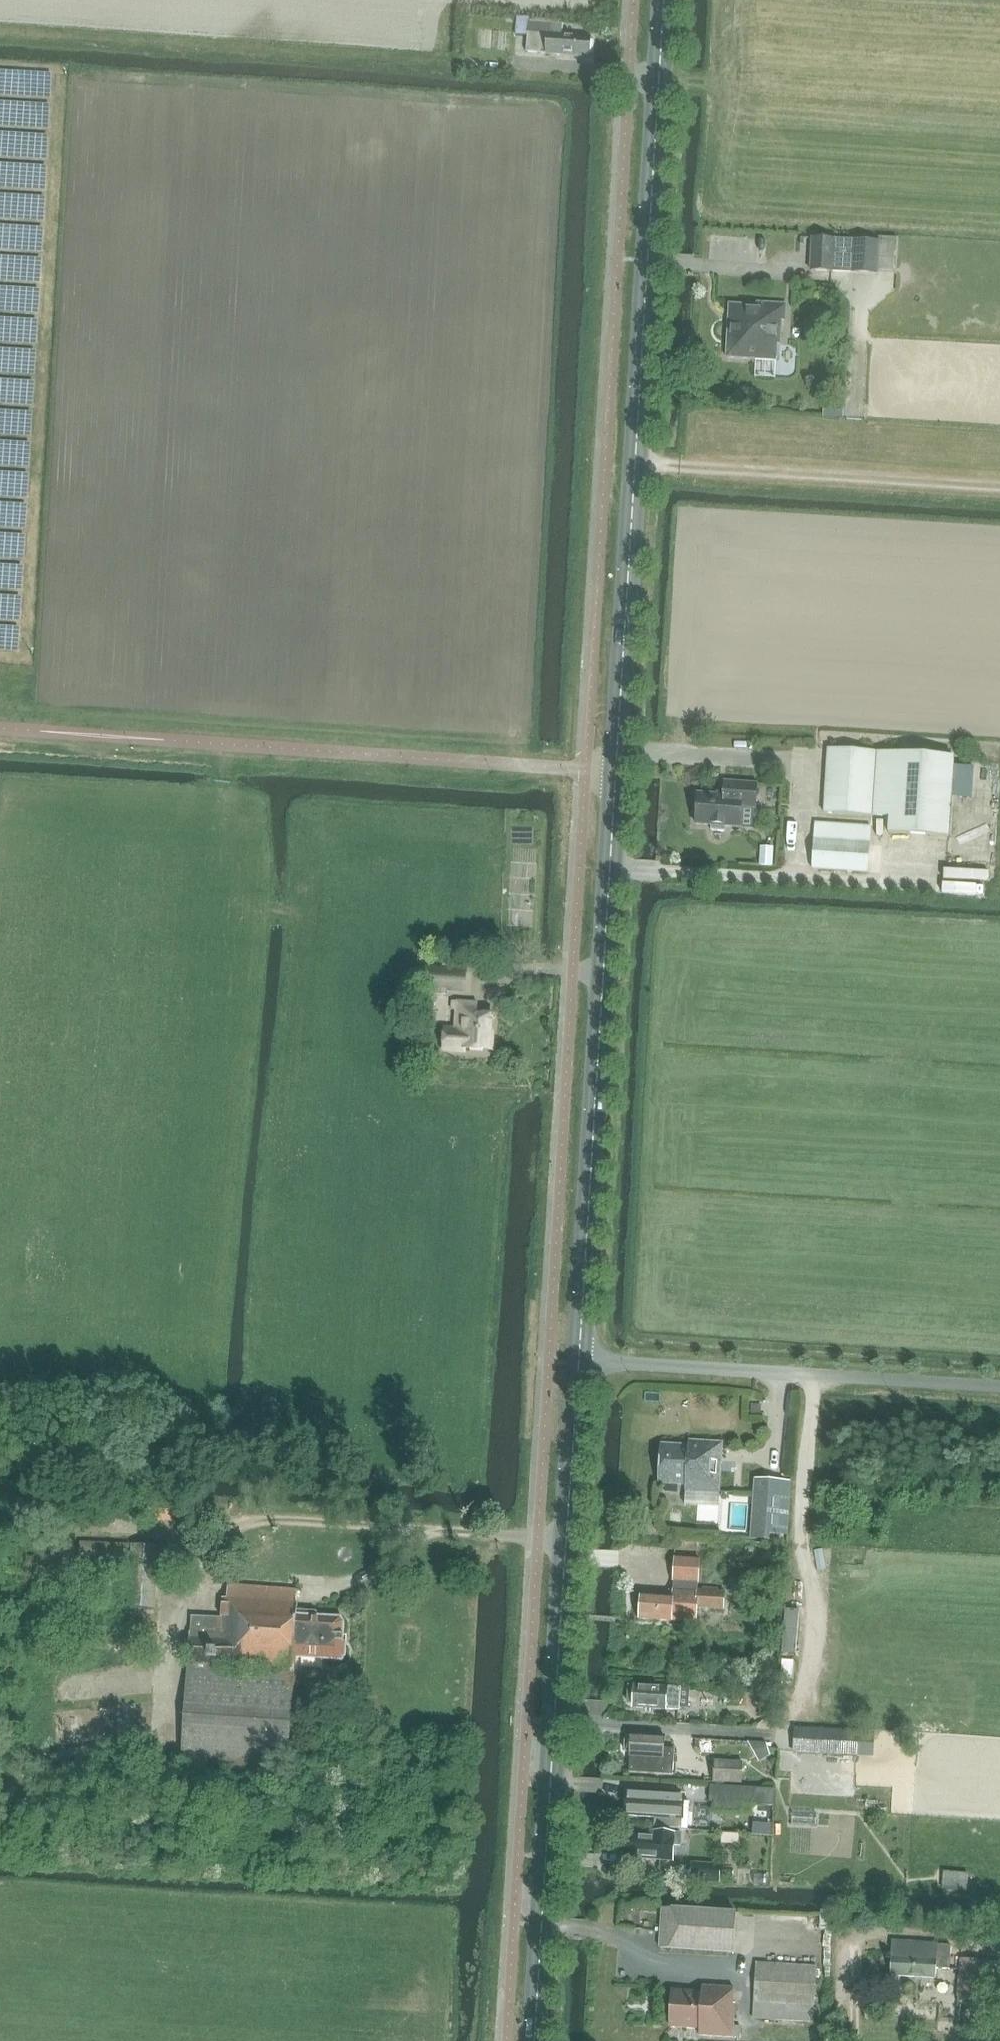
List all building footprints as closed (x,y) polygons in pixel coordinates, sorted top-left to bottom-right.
[(528,31),(527,52),(590,56),(591,36),(563,34),(564,23),(529,21),(529,31),(528,31)] [(810,273),(830,274),(878,276),(880,241),(812,239),(810,273)] [(727,357),(757,359),(763,360),(763,361),(767,361),(767,360),(777,360),(778,344),(781,344),(783,321),(786,321),(787,304),(757,303),(756,306),(730,305),(727,357)] [(824,417),(823,417),(841,418),(843,418),(844,401),(824,400),(824,417)] [(824,814),(886,817),(885,833),(948,838),(953,758),(828,750),(824,814)] [(697,797),(696,828),(739,829),(739,809),(757,809),(758,786),(722,785),(722,798),(697,797)] [(816,822),(813,868),(869,871),(871,825),(816,822)] [(759,866),(772,867),(773,848),(760,847),(759,866)] [(426,968),(425,987),(459,989),(460,970),(426,968)] [(448,1040),(442,1045),(442,1053),(466,1055),(466,1047),(490,1049),(493,1017),(477,1015),(478,1004),(454,1002),(453,1009),(458,1010),(457,1031),(467,1032),(466,1042),(448,1040)] [(660,1484),(687,1485),(686,1490),(714,1492),(715,1476),(720,1476),(722,1443),(688,1441),(688,1446),(662,1445),(660,1484)] [(757,1480),(755,1532),(781,1533),(784,1481),(757,1480)] [(152,1519),(159,1519),(186,1520),(187,1502),(153,1500),(154,1498),(136,1497),(135,1514),(152,1515),(152,1519)] [(82,1540),(81,1562),(130,1565),(130,1542),(82,1540)] [(135,1543),(133,1605),(159,1606),(161,1544),(135,1543)] [(672,1620),(683,1620),(698,1621),(699,1607),(723,1609),(724,1593),(700,1591),(702,1559),(675,1558),(673,1596),(641,1594),(640,1603),(638,1605),(637,1612),(640,1615),(639,1618),(672,1620)] [(81,1570),(80,1591),(128,1593),(129,1572),(81,1570)] [(193,1613),(183,1764),(288,1771),(295,1667),(295,1657),(343,1660),(346,1656),(347,1646),(344,1641),(346,1616),(297,1613),(298,1602),(295,1602),(296,1589),(229,1584),(228,1597),(224,1596),(223,1615),(193,1613)] [(628,1701),(634,1702),(634,1707),(680,1710),(680,1708),(689,1709),(690,1688),(635,1685),(635,1687),(629,1686),(628,1701)] [(761,1704),(760,1718),(770,1719),(772,1705),(761,1704)] [(795,1728),(793,1753),(857,1757),(859,1732),(795,1728)] [(628,1752),(631,1752),(630,1772),(663,1774),(673,1775),(675,1750),(664,1749),(665,1736),(632,1734),(632,1738),(629,1738),(626,1740),(625,1749),(628,1752)] [(770,1756),(766,1744),(749,1743),(760,1762),(770,1756)] [(743,1762),(715,1760),(713,1783),(742,1785),(743,1762)] [(713,1812),(740,1813),(740,1804),(774,1806),(775,1789),(711,1786),(710,1801),(714,1801),(713,1812)] [(628,1792),(628,1793),(627,1815),(655,1817),(655,1827),(682,1829),(684,1795),(628,1792)] [(625,1835),(624,1861),(674,1864),(676,1835),(655,1834),(655,1837),(625,1835)] [(693,1865),(691,1885),(721,1887),(722,1867),(693,1865)] [(658,1874),(658,1881),(666,1882),(666,1875),(658,1874)] [(662,1908),(661,1929),(660,1947),(735,1952),(737,1912),(662,1908)] [(892,1975),(936,1977),(936,1969),(949,1970),(951,1944),(894,1941),(892,1975)] [(959,1998),(982,1999),(985,1960),(961,1958),(959,1998)] [(754,2017),(813,2021),(817,1965),(757,1961),(754,2017)] [(700,2035),(740,2037),(741,2026),(734,2026),(735,2003),(733,2003),(734,1988),(703,1986),(703,1992),(674,1990),(671,2026),(701,2028),(700,2035)] [(898,2004),(897,2018),(938,2021),(939,2007),(898,2004)]
